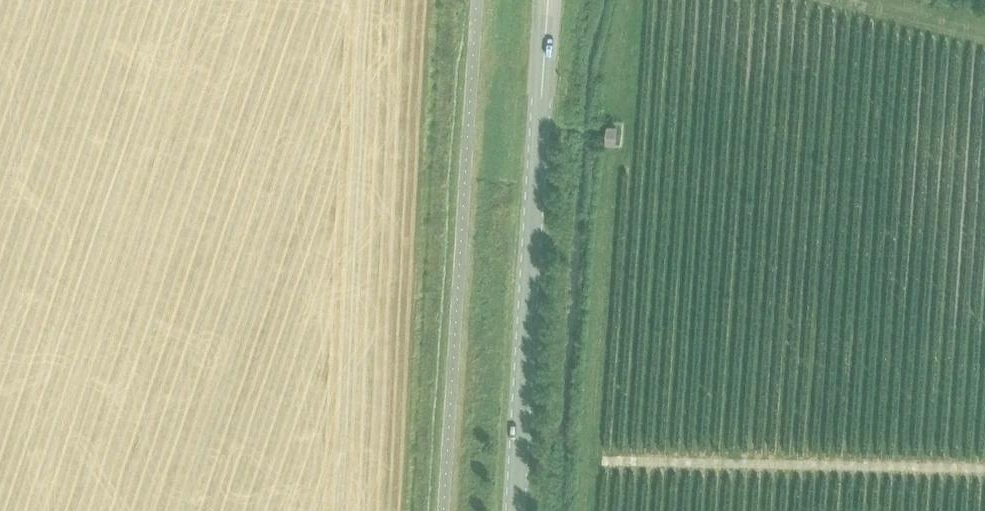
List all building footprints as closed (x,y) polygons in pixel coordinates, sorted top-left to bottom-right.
[(614,140),(615,125),(607,125),(606,139),(614,140)]
